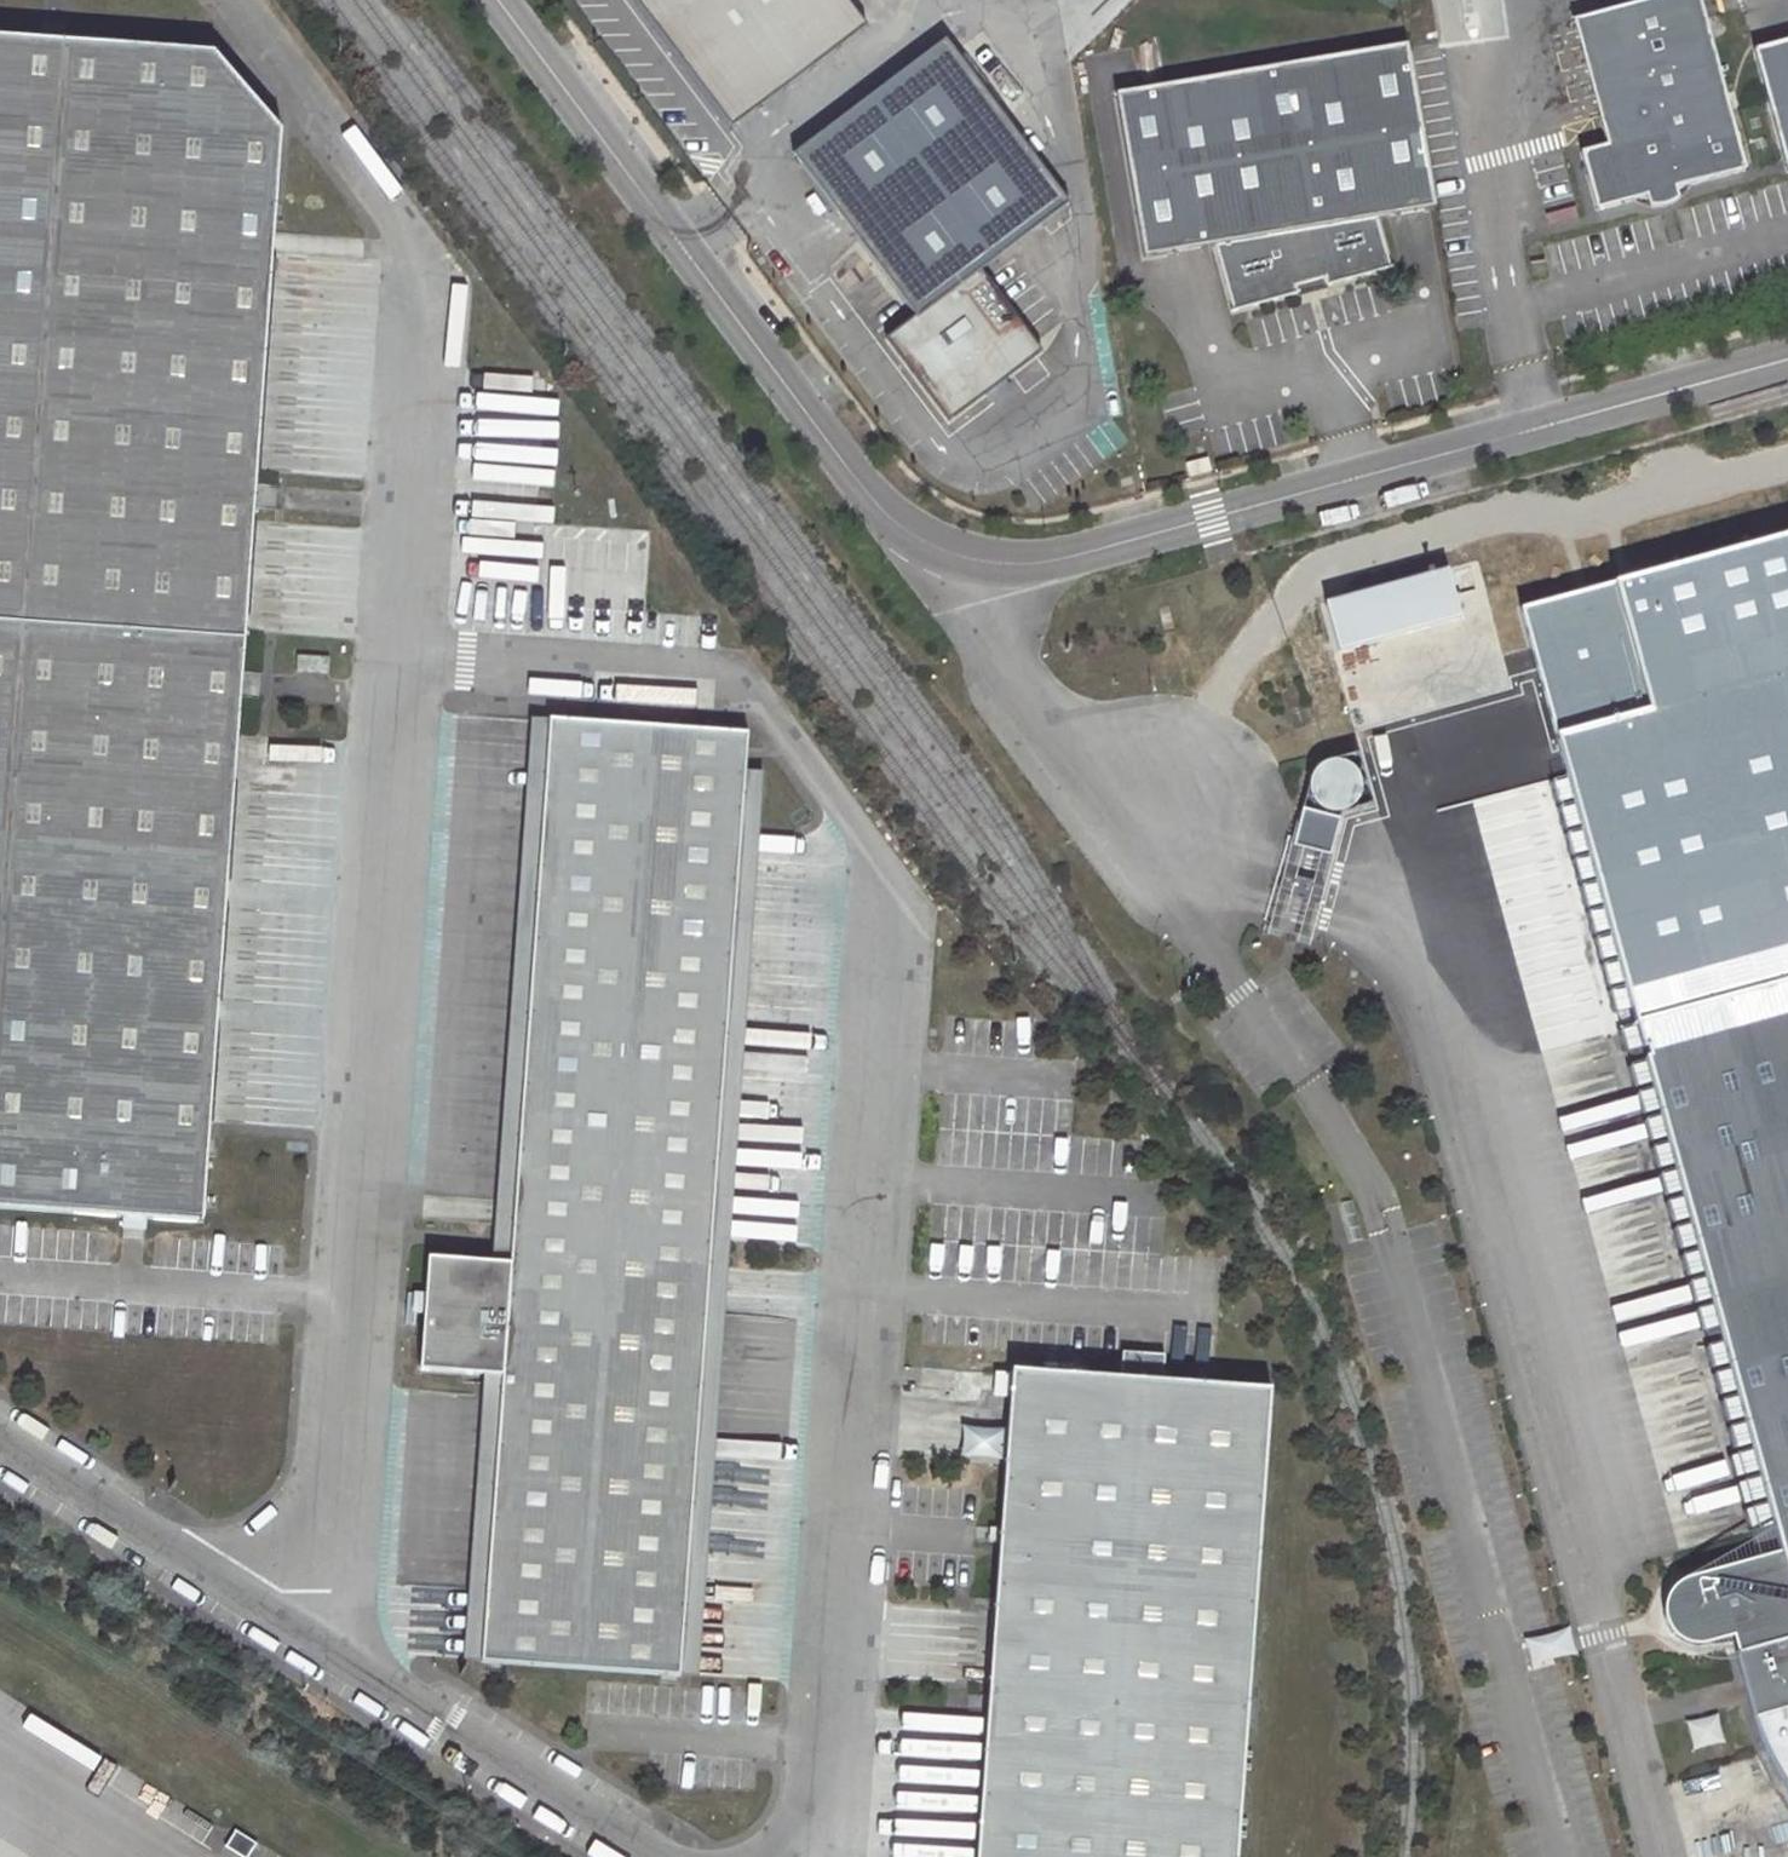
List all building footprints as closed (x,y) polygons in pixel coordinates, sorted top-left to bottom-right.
[(862,33),(840,0),(636,0),(724,127),(862,33)] [(1575,17),(1610,142),(1584,149),(1600,207),(1650,193),(1653,203),(1659,204),(1667,203),(1676,200),(1682,195),(1679,185),(1749,165),(1703,0),(1636,0),(1575,17)] [(201,1219),(278,128),(210,50),(0,35),(0,1205),(201,1219)] [(1757,46),(1787,157),(1787,37),(1757,46)] [(946,46),(794,158),(917,321),(889,343),(949,424),(1042,355),(980,276),(1069,208),(946,46)] [(1410,46),(1116,96),(1144,260),(1215,248),(1231,314),(1302,295),(1300,287),(1329,279),(1331,287),(1395,269),(1382,220),(1440,210),(1410,46)] [(1217,471),(1213,458),(1191,465),(1195,477),(1217,471)] [(294,652),(293,668),(325,670),(326,654),(294,652)] [(746,729),(546,715),(508,1259),(427,1253),(419,1365),(500,1371),(480,1657),(679,1671),(746,729)] [(1318,766),(1313,774),(1295,846),(1327,854),(1338,811),(1343,810),(1350,807),(1369,802),(1356,755),(1327,760),(1318,766)] [(1320,882),(1288,874),(1283,893),(1315,901),(1320,882)] [(1706,1651),(1733,1644),(1735,1661),(1738,1660),(1753,1728),(1764,1756),(1779,1785),(1787,1799),(1787,989),(1635,1031),(1780,1559),(1687,1585),(1676,1591),(1670,1598),(1665,1606),(1663,1618),(1665,1630),(1670,1638),(1676,1645),(1685,1650),(1692,1652),(1697,1652),(1706,1651)] [(1010,1365),(976,1856),(1238,1856),(1271,1382),(1163,1375),(1164,1350),(1122,1347),(1120,1372),(1010,1365)]
